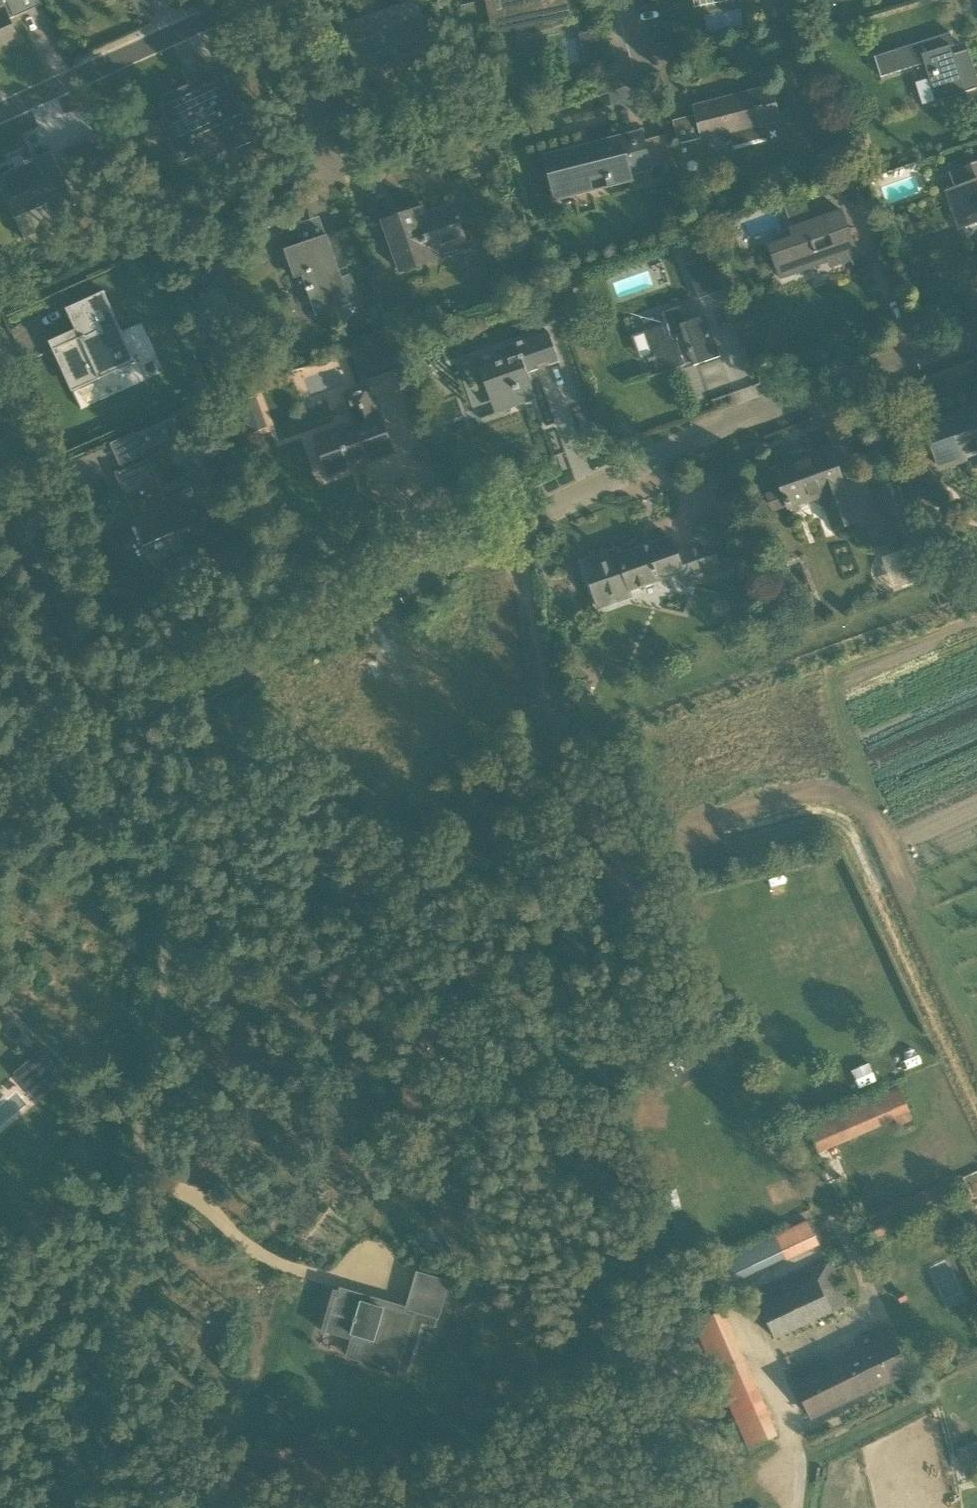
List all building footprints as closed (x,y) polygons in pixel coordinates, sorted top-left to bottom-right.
[(20,40),(10,19),(42,4),(40,0),(0,0),(0,49),(20,40)] [(492,17),(546,5),(549,22),(570,17),(566,0),(488,0),(492,17)] [(813,9),(828,20),(833,12),(818,1),(813,9)] [(777,25),(763,27),(765,39),(779,37),(777,25)] [(579,33),(587,67),(607,63),(599,29),(579,33)] [(924,63),(936,100),(957,94),(957,95),(976,88),(976,76),(968,49),(953,54),(950,46),(952,46),(952,45),(950,45),(948,39),(950,39),(948,33),(872,57),(879,77),(924,63)] [(185,92),(184,92),(176,96),(174,92),(175,92),(174,91),(160,97),(163,105),(161,107),(175,138),(171,140),(180,161),(202,152),(198,142),(226,130),(234,149),(253,140),(254,142),(256,142),(249,126),(252,125),(229,76),(208,85),(207,82),(200,85),(199,86),(199,87),(199,88),(199,89),(187,95),(186,93),(185,92)] [(763,137),(760,125),(779,120),(771,85),(740,93),(741,96),(733,98),(732,95),(693,105),(702,139),(729,133),(733,148),(764,141),(763,137)] [(544,155),(549,174),(555,199),(632,180),(630,174),(651,169),(641,130),(544,155)] [(679,161),(684,175),(690,189),(695,187),(700,206),(713,202),(708,183),(711,182),(700,139),(673,146),(679,161)] [(75,205),(52,151),(32,160),(31,158),(25,161),(27,167),(18,171),(16,167),(11,170),(8,164),(0,168),(0,190),(1,190),(10,212),(47,194),(56,214),(75,205)] [(679,161),(666,165),(669,179),(684,175),(679,161)] [(950,203),(957,221),(976,214),(976,162),(949,172),(955,187),(945,190),(950,203)] [(782,201),(791,227),(794,236),(770,244),(776,263),(789,259),(793,270),(830,257),(833,266),(851,260),(853,265),(854,265),(844,235),(849,234),(841,210),(812,220),(803,194),(782,201)] [(171,196),(165,207),(178,214),(184,203),(171,196)] [(411,211),(383,221),(399,270),(437,256),(434,246),(463,236),(452,204),(425,214),(422,207),(419,208),(420,211),(412,214),(411,211)] [(351,273),(341,276),(327,234),(284,249),(294,277),(303,274),(317,314),(360,299),(351,273)] [(686,262),(699,298),(727,288),(713,252),(686,262)] [(54,348),(69,383),(95,371),(98,378),(125,366),(112,337),(124,332),(106,291),(67,308),(81,340),(73,344),(71,341),(54,348)] [(641,359),(651,356),(656,371),(648,374),(649,376),(693,362),(694,365),(721,356),(706,314),(685,322),(679,306),(662,312),(666,323),(638,333),(642,346),(637,348),(641,359)] [(561,371),(558,362),(548,332),(496,350),(499,361),(477,369),(494,413),(482,417),(483,418),(537,399),(530,380),(526,382),(524,374),(557,362),(560,371),(561,371)] [(368,380),(367,378),(358,352),(346,356),(356,385),(368,380)] [(384,455),(393,452),(380,414),(377,416),(366,386),(346,393),(356,421),(315,436),(329,475),(366,462),(365,459),(383,453),(384,455)] [(258,400),(241,405),(246,419),(258,415),(260,408),(258,400)] [(976,455),(976,405),(961,410),(963,415),(925,428),(927,433),(927,434),(940,471),(968,461),(967,458),(976,455)] [(173,416),(137,433),(144,450),(181,433),(173,416)] [(834,529),(856,521),(843,488),(845,487),(830,447),(807,456),(808,459),(796,463),(795,460),(774,467),(787,503),(820,491),(834,529)] [(143,545),(196,520),(182,490),(165,498),(148,459),(119,472),(124,483),(120,485),(136,520),(139,519),(141,523),(138,525),(135,527),(135,526),(132,527),(138,540),(140,539),(143,545)] [(891,482),(873,489),(877,499),(895,493),(891,482)] [(710,534),(712,540),(677,552),(672,538),(618,557),(629,589),(682,570),(686,583),(721,571),(724,578),(759,566),(743,522),(710,534)] [(908,524),(893,529),(899,547),(914,542),(908,524)] [(884,552),(890,582),(916,578),(911,548),(884,552)] [(36,1054),(14,1072),(38,1101),(55,1088),(70,1075),(64,1061),(46,1046),(36,1054)] [(914,1119),(910,1110),(901,1089),(809,1128),(819,1150),(895,1117),(898,1125),(914,1119)] [(965,1176),(969,1184),(976,1181),(976,1172),(965,1176)] [(861,1245),(953,1204),(943,1183),(851,1224),(861,1245)] [(735,1279),(818,1240),(809,1221),(726,1260),(735,1279)] [(775,1337),(850,1302),(830,1260),(755,1295),(775,1337)] [(410,1309),(420,1275),(390,1266),(379,1301),(410,1309)] [(355,1319),(351,1334),(376,1341),(385,1308),(369,1304),(370,1302),(369,1302),(368,1303),(362,1302),(363,1300),(336,1293),(331,1312),(355,1319)] [(693,1323),(747,1447),(778,1434),(723,1310),(693,1323)] [(864,1352),(796,1384),(811,1417),(907,1370),(892,1338),(892,1339),(885,1324),(857,1338),(864,1352)]
